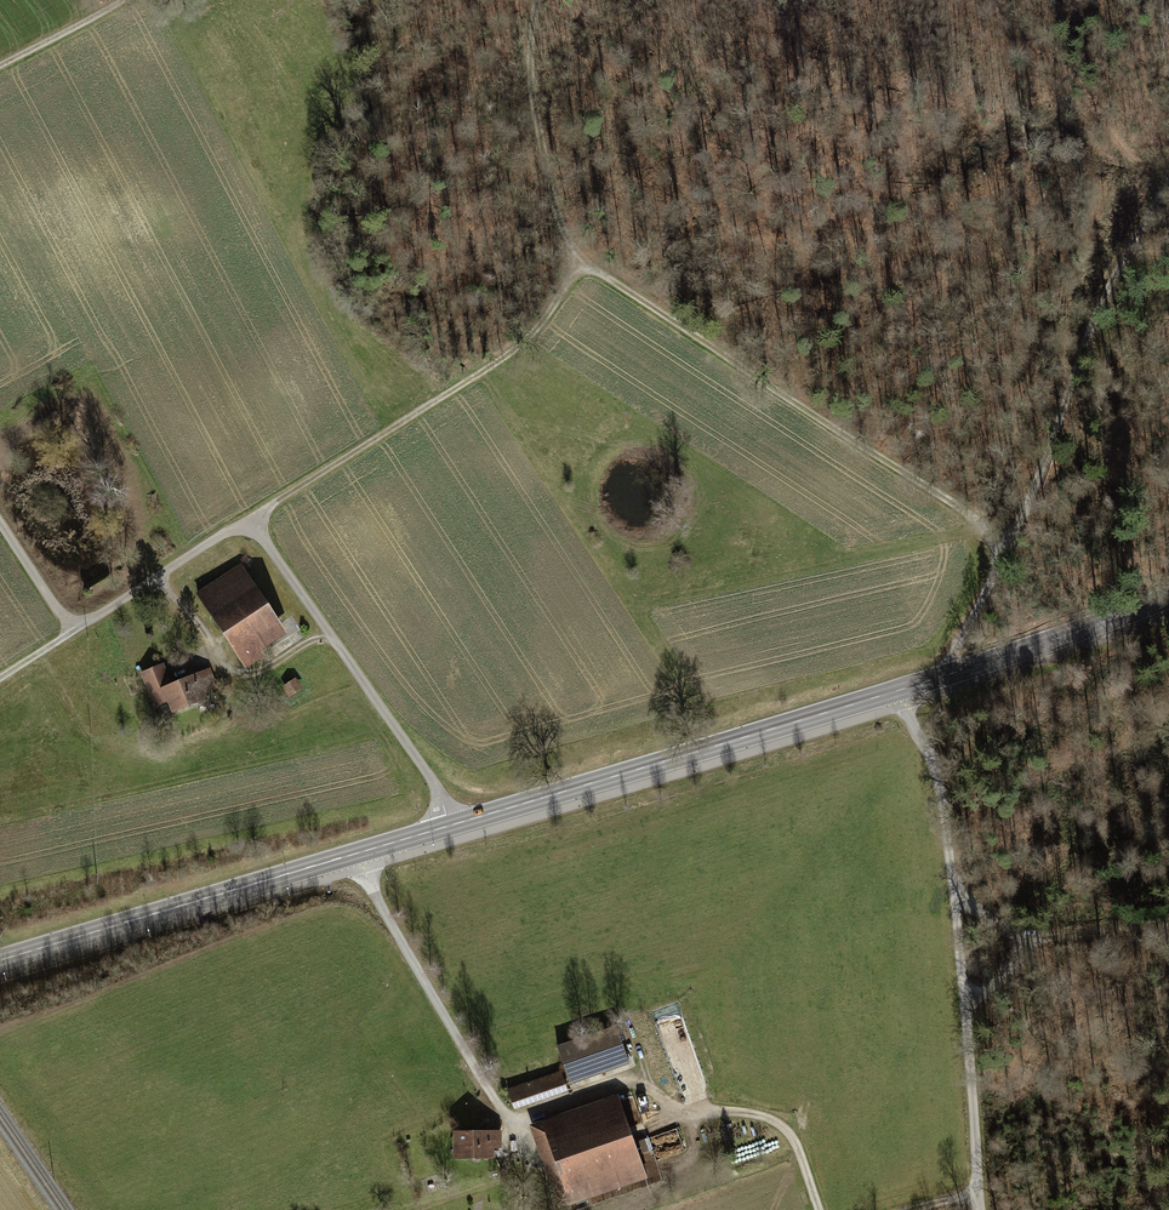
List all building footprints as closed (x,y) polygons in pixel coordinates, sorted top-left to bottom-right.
[(241,566),(198,595),(244,665),(260,655),(252,643),(280,625),(241,566)] [(110,583),(104,574),(91,582),(84,587),(89,595),(96,590),(97,591),(110,583)] [(162,665),(142,673),(155,705),(170,700),(174,711),(202,700),(199,694),(208,690),(206,686),(214,682),(209,670),(170,685),(162,665)] [(298,686),(295,681),(285,688),(288,692),(291,693),(297,689),(298,686)] [(617,1027),(558,1047),(570,1082),(629,1061),(617,1027)] [(561,1072),(508,1090),(512,1102),(565,1084),(561,1072)] [(618,1098),(543,1124),(560,1171),(549,1175),(560,1205),(583,1197),(578,1182),(639,1161),(618,1098)] [(499,1131),(456,1132),(457,1157),(489,1157),(489,1147),(499,1147),(499,1131)] [(639,1161),(578,1182),(583,1197),(645,1175),(639,1161)]
